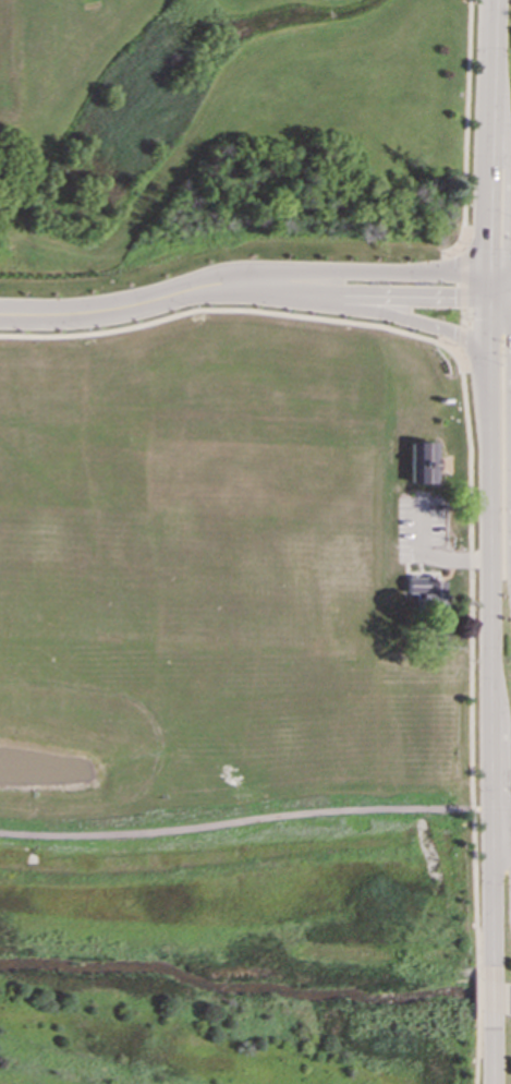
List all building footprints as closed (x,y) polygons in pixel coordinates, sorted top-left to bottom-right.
[(435,442),(409,442),(410,484),(436,483),(435,442)] [(403,577),(401,605),(442,609),(443,579),(403,577)]
